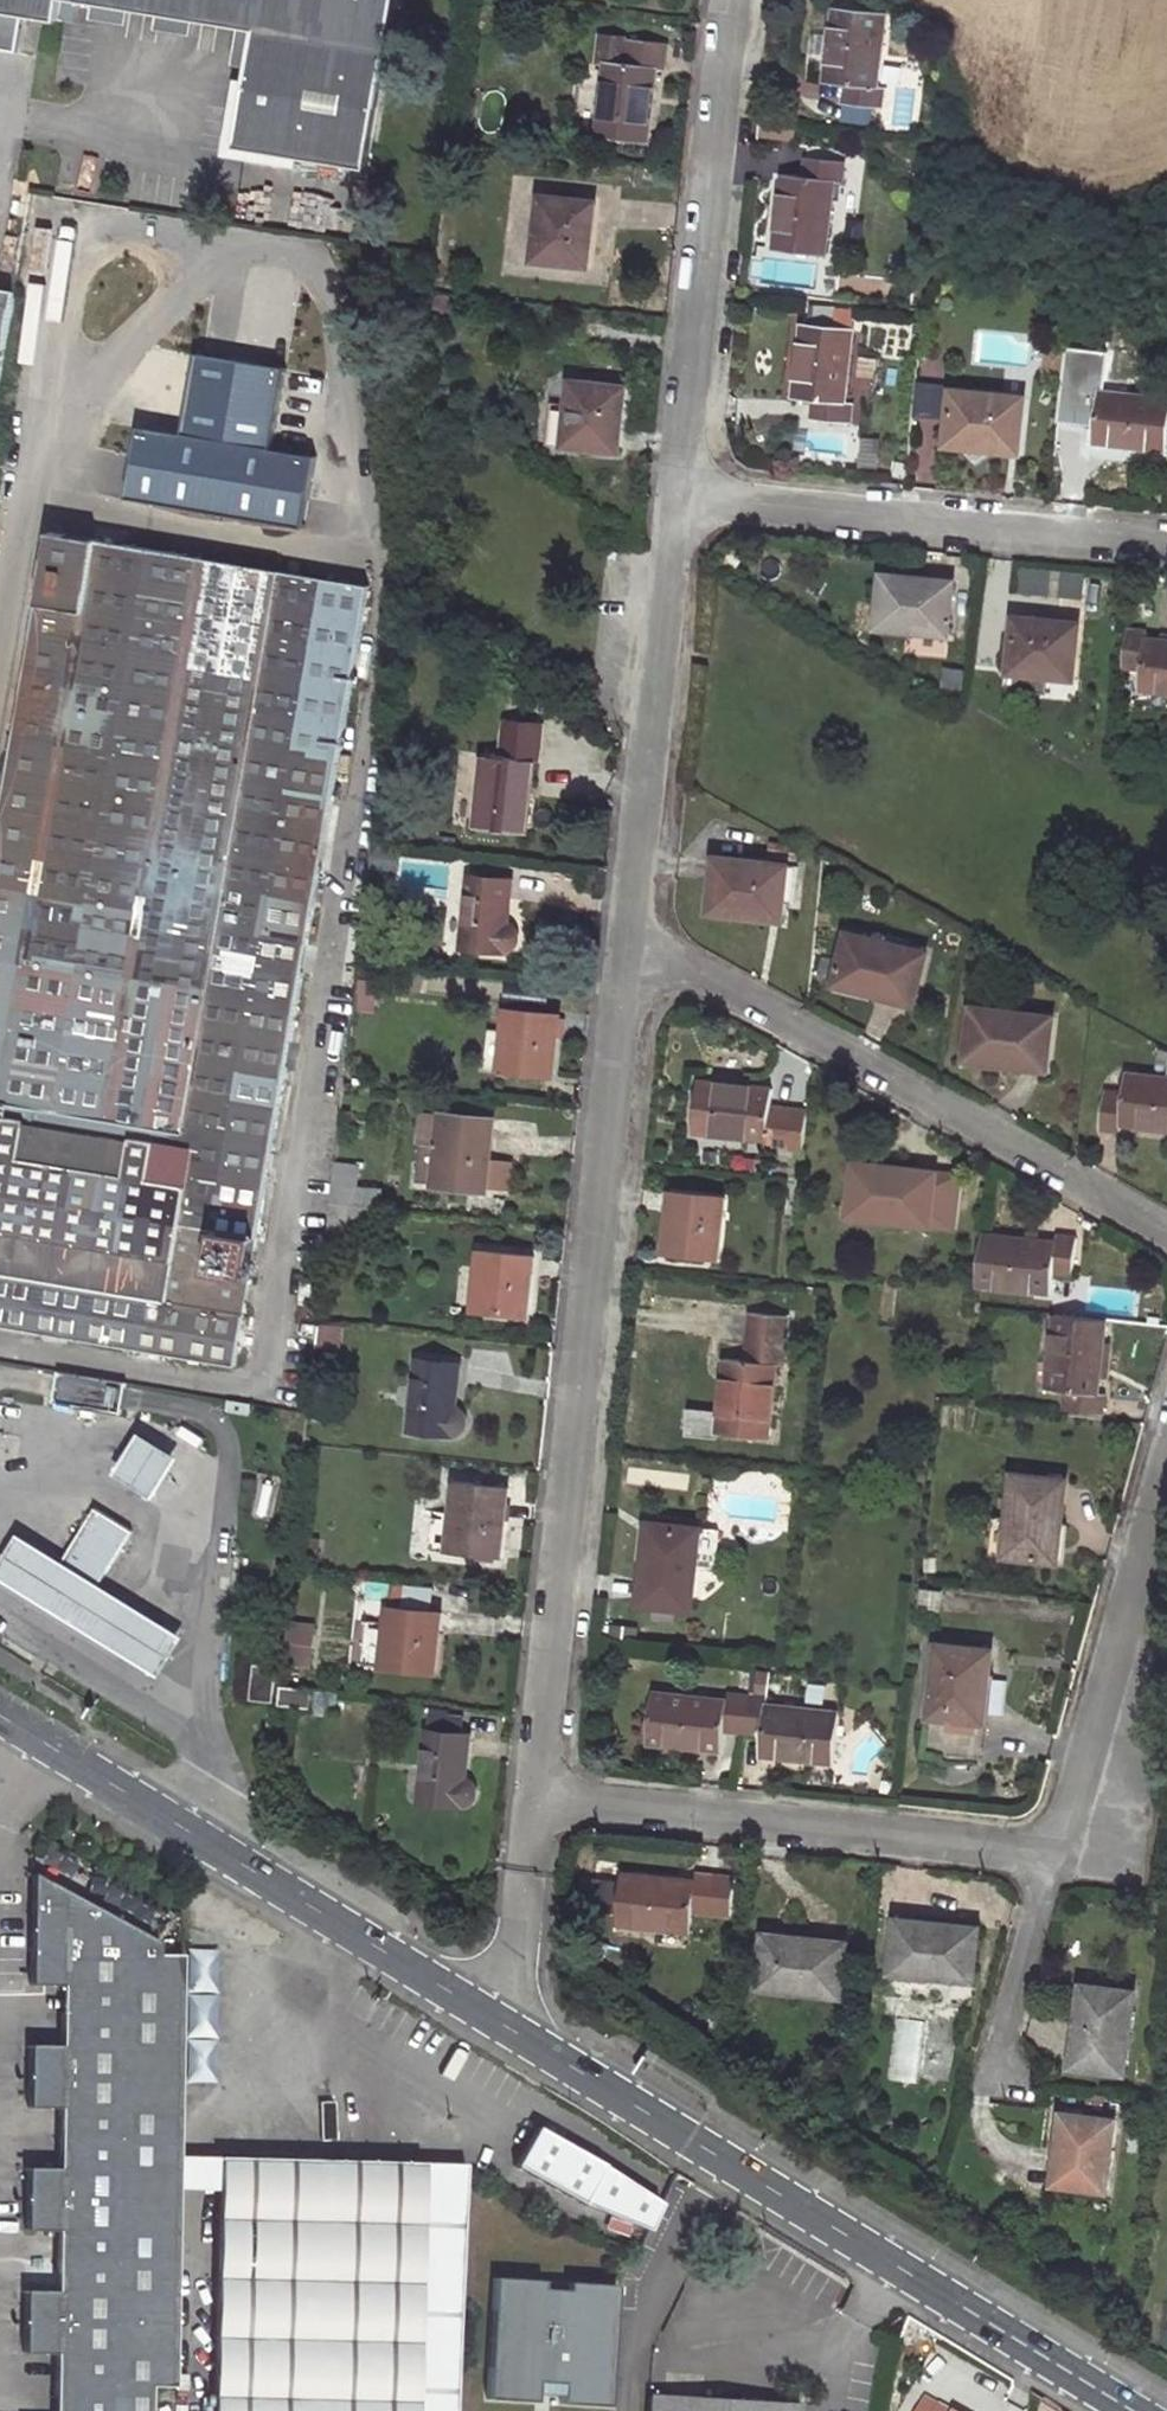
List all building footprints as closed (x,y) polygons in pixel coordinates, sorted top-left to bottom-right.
[(68,22),(71,0),(0,0),(0,10),(68,22)] [(261,31),(240,148),(371,171),(401,0),(82,0),(261,31)] [(845,84),(876,87),(884,14),(835,9),(828,82),(845,84)] [(598,63),(608,64),(627,67),(630,41),(601,37),(598,63)] [(627,67),(656,70),(665,71),(667,46),(630,41),(627,67)] [(656,70),(627,67),(608,64),(600,137),(648,142),(656,70)] [(876,87),(845,84),(844,102),(884,106),(886,88),(876,87)] [(804,179),(831,181),(844,182),(845,165),(805,161),(804,179)] [(831,181),(804,179),(781,176),(774,251),(824,255),(831,181)] [(595,203),(545,198),(539,261),(588,266),(595,203)] [(20,297),(0,293),(0,414),(20,297)] [(815,399),(846,402),(853,332),(803,327),(796,397),(815,399)] [(1064,352),(1046,350),(1044,375),(1062,376),(1064,352)] [(190,438),(146,431),(134,505),(308,533),(320,460),(273,452),(286,371),(204,357),(190,438)] [(571,405),(566,446),(617,452),(623,390),(574,384),(571,405)] [(1101,397),(1102,388),(1082,386),(1078,425),(1097,426),(1094,449),(1166,456),(1166,404),(1101,397)] [(1026,402),(954,393),(948,444),(994,449),(993,453),(1019,455),(1026,402)] [(846,402),(815,399),(813,420),(852,424),(855,403),(846,402)] [(566,446),(571,405),(551,403),(547,444),(566,446)] [(60,532),(5,847),(227,890),(252,748),(76,716),(107,541),(60,532)] [(317,906),(373,589),(107,541),(76,716),(252,748),(227,890),(317,906)] [(1082,576),(1021,570),(1019,593),(1079,599),(1082,576)] [(953,582),(882,574),(875,629),(946,637),(953,582)] [(1077,630),(1015,623),(1009,672),(1048,677),(1048,681),(1070,684),(1077,630)] [(1151,645),(1152,637),(1128,634),(1124,672),(1148,675),(1145,694),(1166,697),(1166,647),(1151,645)] [(963,671),(944,668),(941,688),(960,691),(963,671)] [(485,758),(477,830),(526,836),(534,764),(540,764),(544,726),(507,722),(503,760),(485,758)] [(210,993),(227,890),(5,847),(0,873),(0,1112),(182,1143),(210,993)] [(784,862),(713,854),(708,904),(754,909),(754,913),(778,915),(784,862)] [(511,885),(469,879),(461,947),(508,952),(512,951),(515,948),(517,945),(519,939),(518,935),(514,930),(507,926),(511,885)] [(227,890),(210,993),(299,1009),(317,906),(227,890)] [(922,949),(844,932),(832,986),(909,1003),(922,949)] [(257,1240),(299,1009),(210,993),(182,1143),(179,1159),(192,1162),(183,1228),(257,1240)] [(559,1018),(506,1012),(499,1071),(552,1077),(559,1018)] [(1049,1023),(970,1013),(963,1064),(1042,1074),(1049,1023)] [(1126,1079),(1124,1097),(1104,1095),(1100,1133),(1120,1136),(1121,1129),(1166,1135),(1166,1083),(1126,1079)] [(776,1091),(700,1082),(694,1131),(770,1140),(769,1147),(806,1152),(811,1115),(774,1110),(776,1091)] [(235,1368),(257,1240),(183,1228),(192,1162),(179,1159),(182,1143),(0,1112),(0,1327),(235,1368)] [(493,1125),(440,1119),(432,1186),(485,1193),(493,1125)] [(332,1226),(383,1226),(383,1185),(360,1185),(360,1162),(333,1162),(332,1226)] [(928,1171),(848,1162),(842,1215),(922,1224),(928,1171)] [(928,1171),(922,1224),(947,1227),(953,1174),(928,1171)] [(724,1199),(672,1193),(664,1251),(717,1257),(724,1199)] [(979,1287),(1052,1296),(1055,1275),(1076,1278),(1081,1240),(1059,1237),(1058,1250),(984,1241),(979,1287)] [(531,1259),(478,1253),(472,1311),(524,1316),(531,1259)] [(724,1360),(716,1436),(765,1441),(773,1365),(781,1366),(787,1319),(749,1314),(744,1362),(724,1360)] [(1059,1316),(1051,1390),(1069,1392),(1068,1411),(1107,1416),(1109,1396),(1098,1395),(1107,1322),(1059,1316)] [(319,1326),(317,1346),(339,1349),(341,1328),(319,1326)] [(457,1367),(414,1362),(407,1431),(450,1436),(456,1434),(459,1432),(462,1428),(463,1424),(463,1420),(461,1416),(457,1411),(451,1408),(457,1367)] [(55,1410),(125,1410),(126,1375),(55,1375),(55,1410)] [(225,1414),(248,1418),(250,1405),(227,1400),(225,1414)] [(144,1437),(120,1476),(156,1498),(181,1459),(144,1437)] [(1013,1478),(1006,1531),(992,1529),(989,1557),(1055,1564),(1064,1483),(1013,1478)] [(504,1488),(453,1482),(445,1552),(496,1557),(504,1488)] [(99,1511),(65,1565),(62,1569),(99,1591),(101,1587),(134,1533),(99,1511)] [(643,1533),(636,1609),(687,1614),(691,1577),(711,1579),(715,1539),(643,1533)] [(317,1554),(318,1538),(299,1537),(298,1553),(317,1554)] [(160,1680),(185,1638),(101,1587),(99,1591),(62,1569),(65,1565),(21,1538),(0,1571),(0,1581),(160,1680)] [(430,1674),(437,1614),(387,1607),(384,1630),(362,1627),(358,1665),(430,1674)] [(307,1664),(312,1625),(288,1622),(283,1661),(307,1664)] [(995,1651),(939,1645),(931,1717),(984,1722),(989,1679),(992,1680),(995,1651)] [(272,1700),(275,1666),(251,1664),(248,1698),(272,1700)] [(308,1689),(280,1686),(278,1705),(306,1708),(308,1689)] [(725,1701),(652,1693),(646,1743),(719,1752),(722,1732),(741,1734),(746,1697),(726,1695),(725,1701)] [(834,1765),(839,1714),(765,1705),(766,1700),(746,1697),(741,1734),(761,1737),(760,1756),(834,1765)] [(981,1754),(984,1722),(931,1717),(928,1748),(981,1754)] [(465,1736),(424,1732),(416,1802),(457,1807),(461,1807),(465,1805),(469,1802),(472,1796),(472,1794),(471,1788),(469,1784),(463,1780),(460,1779),(465,1736)] [(35,1875),(33,1986),(64,1987),(63,2046),(31,2046),(30,2109),(61,2109),(60,2169),(29,2168),(28,2231),(59,2232),(58,2292),(26,2291),(25,2354),(57,2355),(55,2410),(151,2410),(152,2387),(176,2387),(179,2189),(180,2158),(182,2089),(184,1957),(161,1957),(161,1944),(35,1875)] [(699,1885),(627,1877),(621,1926),(694,1935),(697,1916),(735,1921),(739,1884),(700,1879),(699,1885)] [(979,1929),(898,1920),(892,1973),(973,1982),(979,1929)] [(849,1946),(768,1937),(762,1988),(843,1997),(849,1946)] [(184,1957),(182,2089),(215,2089),(215,2037),(248,2037),(249,1954),(184,1953),(184,1957)] [(1134,2000),(1084,1993),(1073,2073),(1123,2080),(1134,2000)] [(1115,2128),(1061,2119),(1050,2190),(1104,2198),(1115,2128)] [(645,2231),(658,2204),(602,2167),(534,2129),(513,2167),(580,2204),(645,2231)] [(220,2159),(180,2158),(179,2189),(219,2190),(220,2159)] [(220,2159),(219,2190),(213,2410),(416,2410),(422,2165),(220,2159)] [(612,2287),(494,2281),(487,2400),(605,2406),(612,2287)] [(649,2399),(648,2410),(799,2410),(799,2408),(649,2399)]
